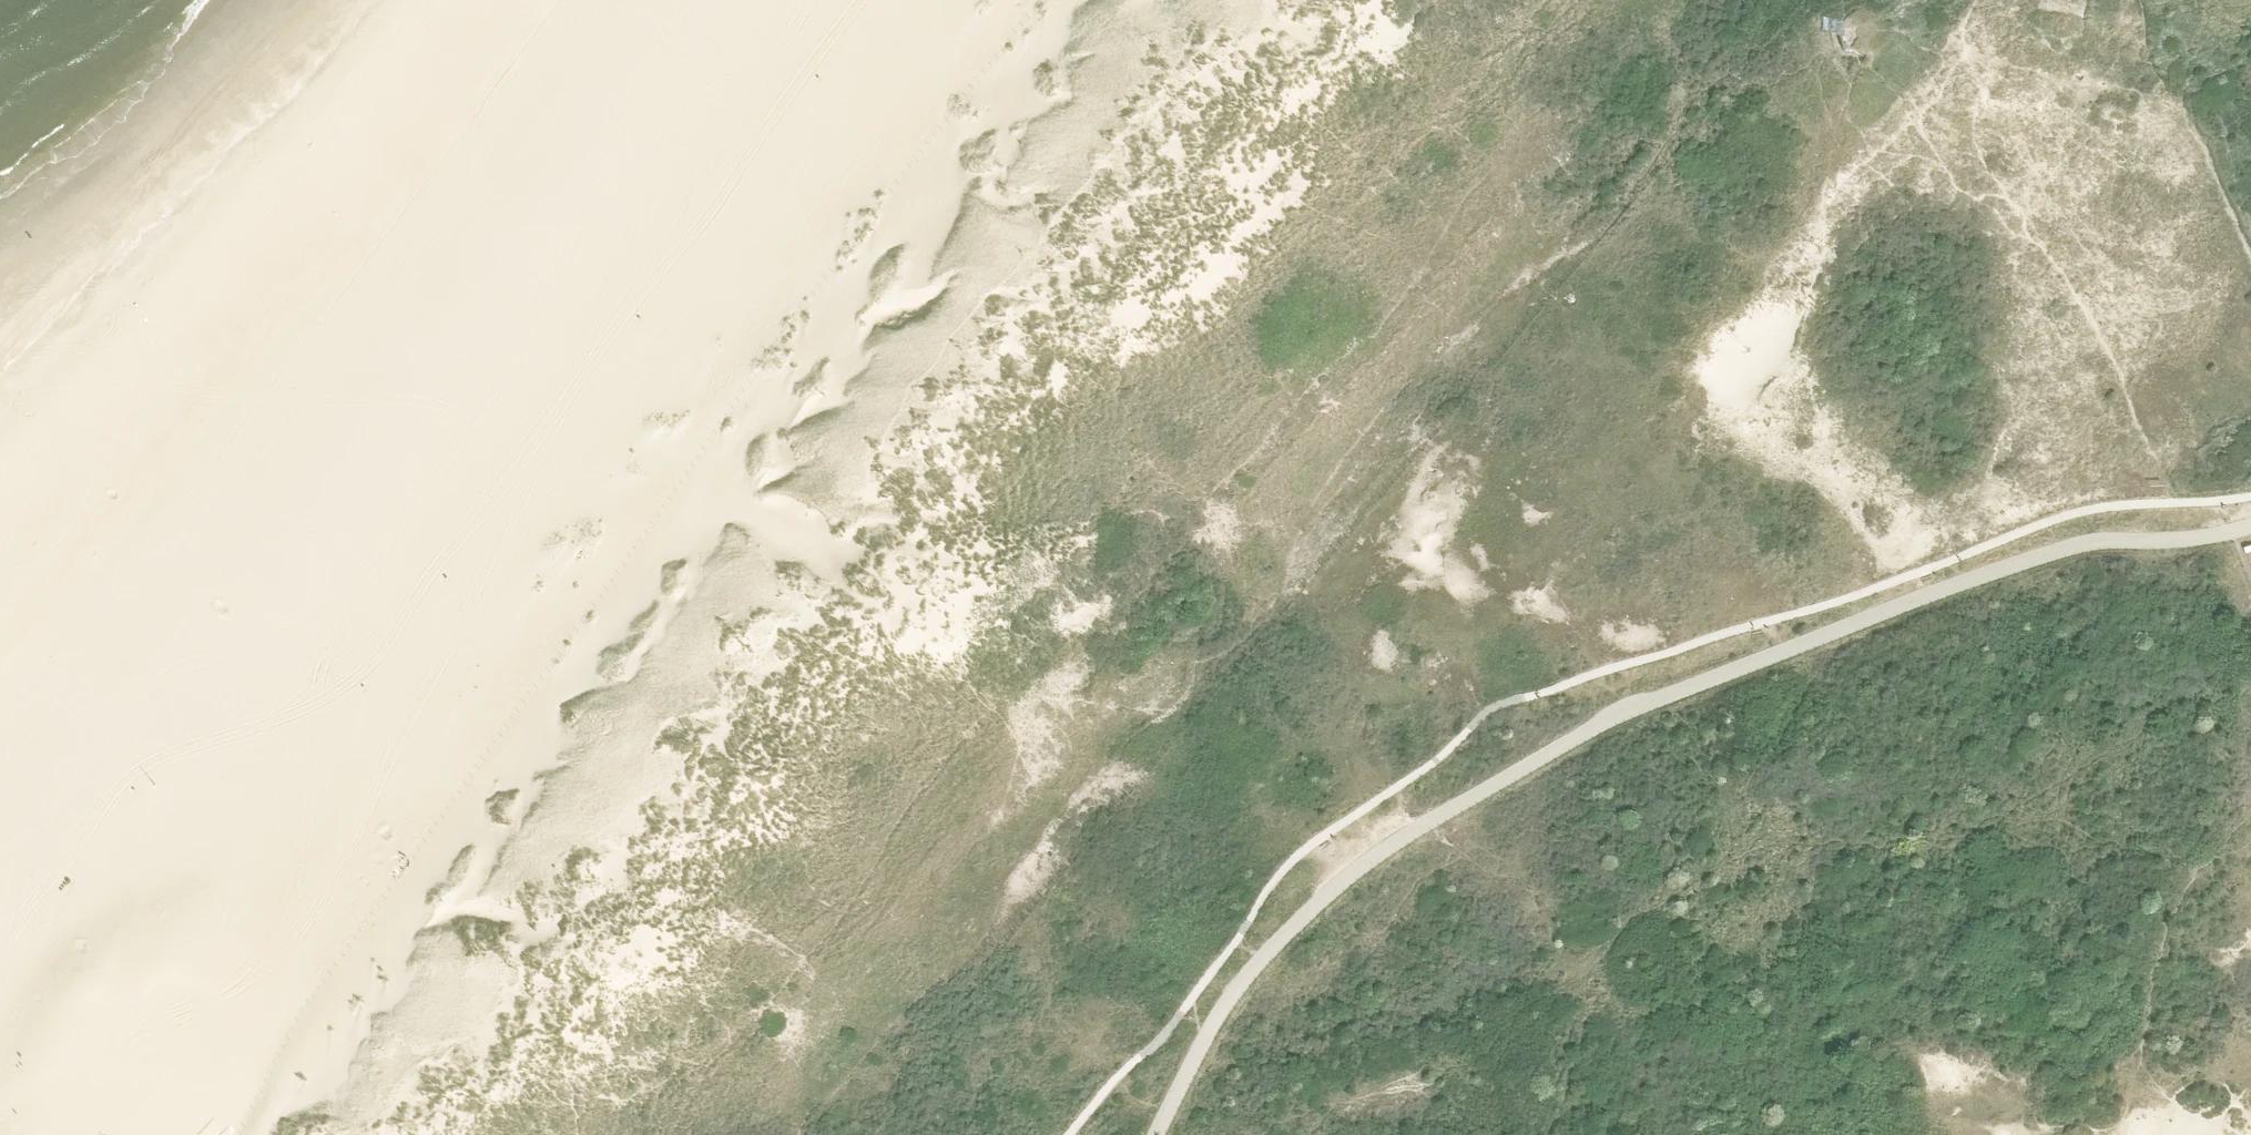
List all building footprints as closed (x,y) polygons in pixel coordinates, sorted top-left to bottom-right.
[(2034,14),(2085,24),(2089,0),(2037,0),(2034,14)] [(2118,109),(2106,102),(2096,118),(2109,125),(2115,115),(2123,120),(2129,110),(2120,105),(2118,109)]
